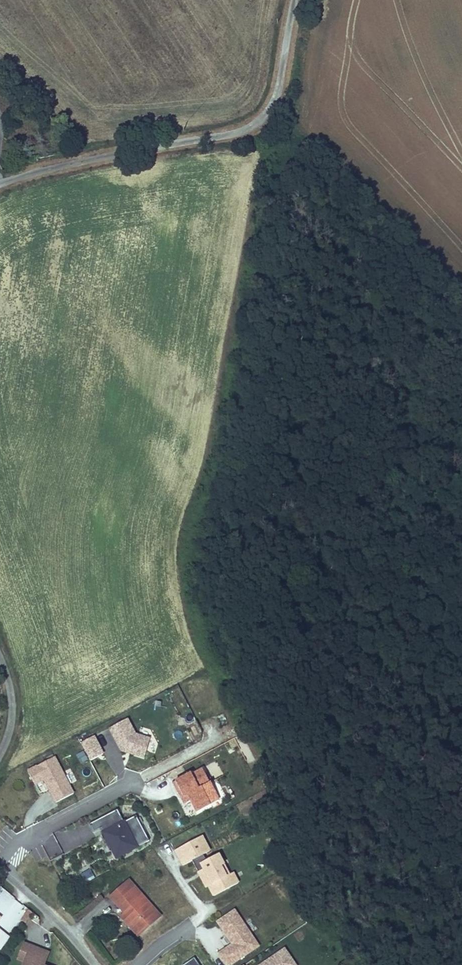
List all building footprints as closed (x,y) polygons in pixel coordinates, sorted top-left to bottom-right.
[(129,717),(109,727),(120,750),(143,758),(150,735),(136,731),(129,717)] [(96,733),(80,742),(89,760),(105,752),(96,733)] [(79,766),(87,762),(83,752),(75,756),(79,766)] [(75,792),(56,755),(27,769),(34,783),(43,779),(55,802),(75,792)] [(194,771),(193,769),(175,778),(176,780),(172,782),(183,803),(190,799),(195,810),(211,802),(202,786),(211,782),(203,766),(194,771)] [(15,780),(13,788),(21,791),(24,783),(15,780)] [(94,833),(101,829),(116,858),(150,841),(137,814),(126,820),(125,818),(123,819),(118,809),(89,823),(94,833)] [(198,870),(197,871),(205,888),(207,886),(212,896),(239,882),(234,871),(230,873),(220,852),(206,858),(204,854),(211,850),(203,835),(174,849),(182,865),(193,859),(198,870)] [(31,851),(37,860),(48,854),(51,859),(62,852),(53,837),(40,844),(41,845),(31,851)] [(89,869),(80,874),(85,884),(95,879),(89,869)] [(137,937),(162,915),(129,878),(109,896),(124,913),(132,922),(128,926),(137,937)] [(235,908),(216,921),(231,944),(217,952),(226,964),(228,964),(259,944),(235,908)] [(128,926),(132,922),(124,913),(119,917),(128,926)] [(21,964),(46,964),(44,964),(50,951),(23,941),(16,959),(23,962),(21,964)] [(257,964),(297,964),(285,947),(257,964)]
